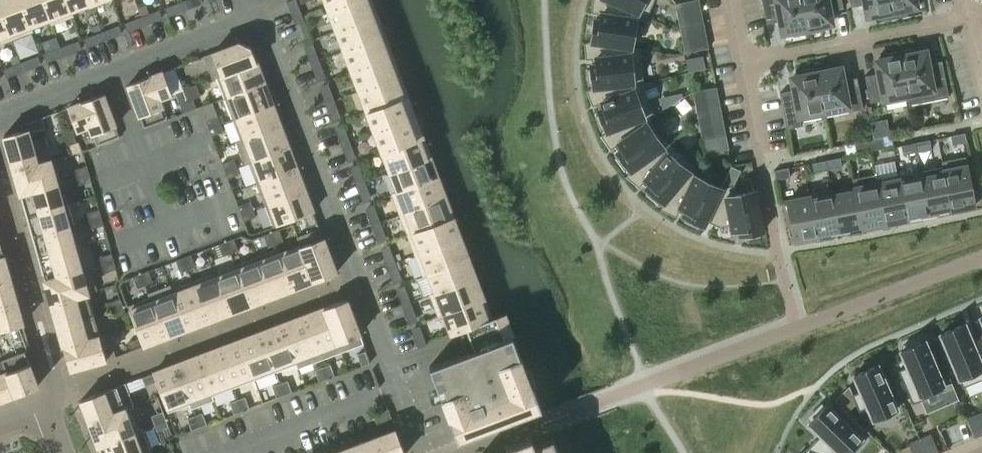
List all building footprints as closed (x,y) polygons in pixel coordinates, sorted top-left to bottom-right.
[(29,25),(20,0),(0,0),(0,8),(11,37),(32,29),(30,25),(29,25)] [(49,18),(50,17),(43,0),(20,0),(29,25),(30,25),(49,18)] [(49,18),(51,22),(72,14),(71,9),(70,10),(66,0),(43,0),(50,17),(49,18)] [(90,2),(89,0),(66,0),(70,10),(71,9),(90,2)] [(182,1),(185,9),(201,3),(200,0),(186,0),(182,1)] [(329,10),(356,0),(325,0),(329,10)] [(329,10),(337,30),(376,16),(370,0),(356,0),(329,10)] [(591,42),(631,48),(631,47),(636,13),(606,0),(603,0),(600,19),(595,19),(594,22),(591,39),(591,42)] [(636,13),(647,17),(654,0),(606,0),(636,13)] [(675,3),(677,16),(701,11),(699,0),(692,0),(675,3)] [(766,23),(779,21),(781,34),(792,32),(793,36),(808,33),(801,0),(761,0),(766,23)] [(808,33),(823,31),(822,26),(833,24),(830,11),(843,8),(841,0),(801,0),(808,33)] [(890,0),(850,0),(851,7),(864,4),(866,17),(877,15),(878,20),(893,17),(890,0)] [(893,17),(907,14),(906,9),(917,7),(916,0),(890,0),(893,17)] [(185,9),(182,1),(167,7),(170,15),(185,9)] [(297,4),(289,7),(295,23),(303,19),(297,4)] [(11,37),(0,8),(0,41),(11,37)] [(158,11),(142,17),(145,25),(161,19),(158,11)] [(701,11),(677,16),(680,28),(703,23),(701,11)] [(376,16),(337,30),(345,51),(383,36),(376,16)] [(145,25),(142,17),(126,23),(129,31),(145,25)] [(303,19),(295,23),(301,38),(309,35),(303,19)] [(703,23),(680,28),(682,40),(706,35),(703,23)] [(117,26),(101,32),(105,40),(120,34),(117,26)] [(105,40),(101,32),(86,38),(89,46),(105,40)] [(706,35),(682,40),(685,52),(708,48),(706,35)] [(383,36),(345,51),(352,71),(391,56),(383,36)] [(77,41),(61,47),(64,55),(80,49),(77,41)] [(203,56),(212,78),(256,61),(251,46),(241,42),(203,56)] [(592,84),(593,88),(596,88),(642,83),(643,83),(639,49),(640,49),(640,48),(631,47),(631,48),(591,42),(594,43),(596,64),(590,64),(591,69),(586,69),(588,84),(592,84)] [(312,44),(304,47),(310,63),(318,60),(312,44)] [(64,55),(61,47),(45,53),(48,61),(64,55)] [(914,48),(899,51),(909,100),(908,100),(909,104),(948,97),(941,61),(928,63),(926,50),(915,52),(914,48)] [(909,100),(899,51),(885,53),(886,58),(875,60),(877,73),(864,76),(870,102),(883,100),(884,105),(908,100),(909,100)] [(352,71),(360,91),(399,76),(391,56),(352,71)] [(36,57),(21,63),(24,71),(39,65),(36,57)] [(318,60),(310,63),(316,79),(324,76),(318,60)] [(217,77),(224,98),(264,83),(256,61),(212,78),(212,79),(217,77)] [(24,71),(21,63),(5,69),(8,76),(24,71)] [(829,64),(815,67),(824,117),(863,109),(857,77),(844,80),(841,67),(830,69),(829,64)] [(824,117),(815,67),(800,70),(801,75),(790,77),(793,90),(780,93),(787,129),(801,126),(800,121),(824,117)] [(159,99),(171,94),(163,71),(127,85),(143,128),(166,119),(159,99)] [(360,91),(368,111),(406,96),(399,76),(360,91)] [(224,98),(232,119),(273,104),(264,83),(224,98)] [(642,83),(596,88),(604,107),(598,110),(600,114),(595,115),(600,130),(605,128),(606,132),(610,131),(648,117),(653,114),(642,83)] [(196,84),(188,87),(192,99),(200,96),(196,84)] [(328,85),(320,88),(326,103),(334,100),(328,85)] [(192,99),(188,87),(181,90),(185,102),(192,99)] [(716,87),(692,91),(695,103),(718,99),(716,87)] [(76,130),(89,126),(96,146),(119,137),(103,94),(67,107),(76,130)] [(368,111),(375,131),(414,117),(406,96),(368,111)] [(718,99),(695,103),(697,116),(721,111),(718,99)] [(334,100),(326,103),(332,119),(340,116),(334,100)] [(236,141),(236,142),(281,125),(273,104),(232,119),(240,139),(236,141)] [(721,111),(697,116),(700,128),(723,123),(721,111)] [(206,120),(209,128),(220,124),(217,116),(206,120)] [(414,117),(375,131),(383,151),(421,137),(414,117)] [(648,117),(610,131),(622,148),(617,152),(619,155),(615,158),(624,170),(628,168),(631,171),(633,169),(668,145),(648,117)] [(723,123),(700,128),(702,140),(726,136),(723,123)] [(220,124),(209,128),(211,136),(223,131),(220,124)] [(236,142),(244,163),(289,147),(281,125),(236,142)] [(343,125),(335,128),(341,144),(349,141),(343,125)] [(27,128),(4,135),(14,171),(47,162),(46,161),(40,138),(31,141),(27,128)] [(72,131),(65,134),(69,145),(76,142),(72,131)] [(950,136),(952,145),(966,142),(965,133),(950,136)] [(69,145),(65,134),(57,137),(61,148),(69,145)] [(383,151),(391,172),(429,157),(421,137),(383,151)] [(882,137),(868,140),(870,150),(884,147),(882,137)] [(870,150),(868,140),(854,143),(856,152),(870,150)] [(915,143),(917,152),(931,149),(929,140),(915,143)] [(349,141),(341,144),(347,159),(355,156),(349,141)] [(80,151),(76,142),(69,145),(72,154),(80,151)] [(917,152),(915,143),(901,146),(903,155),(917,152)] [(633,169),(649,183),(645,187),(649,190),(646,194),(657,204),(660,200),(664,203),(666,200),(689,173),(676,160),(676,159),(663,148),(668,145),(633,169)] [(249,162),(257,183),(297,168),(289,147),(244,163),(244,164),(249,162)] [(944,172),(952,210),(975,205),(965,156),(941,161),(943,172),(944,172)] [(391,172),(398,191),(398,192),(437,177),(429,157),(391,172)] [(840,157),(826,160),(827,169),(842,167),(840,157)] [(47,162),(14,171),(20,193),(61,181),(61,180),(55,158),(46,161),(47,162)] [(222,163),(225,171),(236,166),(233,159),(222,163)] [(827,169),(826,160),(811,163),(813,172),(827,169)] [(358,165),(351,168),(356,184),(364,181),(358,165)] [(74,169),(77,177),(88,174),(86,166),(74,169)] [(236,166),(225,171),(228,178),(239,174),(236,166)] [(257,183),(265,204),(305,189),(297,168),(257,183)] [(776,180),(790,177),(788,168),(774,170),(776,180)] [(922,171),(899,175),(898,176),(907,219),(908,219),(910,217),(929,213),(922,176),(923,176),(922,171)] [(944,172),(943,172),(923,176),(922,176),(929,213),(950,209),(951,210),(952,210),(944,172)] [(666,200),(685,209),(682,215),(686,217),(684,221),(698,228),(700,223),(703,225),(722,187),(720,188),(705,181),(705,180),(689,173),(666,200)] [(88,174),(77,177),(79,185),(91,181),(88,174)] [(876,179),(877,179),(876,174),(852,179),(854,189),(855,189),(862,227),(884,223),(876,179)] [(899,174),(877,179),(876,179),(884,223),(907,219),(898,176),(899,175),(899,174)] [(393,192),(402,214),(444,197),(437,177),(398,192),(398,191),(393,192)] [(61,181),(20,193),(26,215),(67,203),(68,204),(72,203),(65,179),(61,180),(61,181)] [(364,181),(356,184),(362,200),(370,197),(364,181)] [(703,225),(704,225),(712,208),(716,209),(719,226),(719,227),(730,225),(732,231),(738,229),(740,235),(744,234),(745,239),(760,236),(759,231),(763,230),(755,191),(737,194),(735,185),(722,187),(703,225)] [(832,193),(833,193),(832,188),(808,193),(809,197),(810,197),(817,236),(818,236),(818,235),(840,231),(832,193)] [(305,189),(265,204),(273,226),(305,214),(312,212),(313,211),(305,189)] [(855,189),(854,189),(833,193),(832,193),(840,231),(861,227),(861,228),(862,227),(855,189)] [(402,214),(409,234),(452,218),(444,197),(402,214)] [(810,197),(809,197),(786,201),(794,241),(817,236),(810,197)] [(238,206),(241,213),(252,209),(250,201),(238,206)] [(73,224),(68,204),(67,203),(26,215),(32,237),(74,225),(73,224)] [(374,206),(366,209),(372,224),(379,221),(374,206)] [(252,209),(241,213),(244,221),(255,216),(252,209)] [(87,213),(89,221),(101,217),(99,210),(87,213)] [(312,212),(305,214),(309,226),(317,223),(312,212)] [(101,217),(89,221),(92,229),(103,225),(101,217)] [(409,234),(417,254),(460,238),(452,218),(409,234)] [(379,221),(372,224),(377,239),(385,236),(379,221)] [(74,225),(32,237),(38,259),(80,247),(80,248),(85,247),(78,223),(73,224),(74,225)] [(319,228),(297,237),(300,245),(301,245),(314,281),(336,272),(319,228)] [(279,229),(271,232),(276,244),(283,241),(279,229)] [(276,244),(271,232),(264,235),(268,246),(276,244)] [(425,275),(429,273),(467,258),(460,238),(417,254),(425,275)] [(234,239),(226,241),(230,253),(238,250),(234,239)] [(230,253),(226,241),(218,244),(223,256),(230,253)] [(300,245),(280,253),(279,253),(293,289),(314,281),(301,245),(300,245)] [(389,246),(381,249),(387,265),(395,262),(389,246)] [(86,268),(80,248),(80,247),(38,259),(44,280),(86,269),(86,268)] [(293,289),(279,253),(280,253),(279,248),(256,257),(271,297),(293,289)] [(99,257),(102,265),(113,261),(111,253),(99,257)] [(191,255),(183,258),(188,269),(195,266),(191,255)] [(10,279),(4,257),(0,258),(0,282),(10,279)] [(237,269),(250,305),(271,297),(256,257),(234,265),(236,270),(237,269)] [(188,269),(183,258),(176,260),(180,272),(188,269)] [(429,273),(436,291),(437,293),(475,278),(467,258),(429,273)] [(113,261),(102,265),(104,272),(116,269),(113,261)] [(395,262),(387,265),(393,281),(401,278),(395,262)] [(50,302),(87,292),(88,293),(97,291),(90,267),(86,268),(86,269),(44,280),(50,302)] [(236,270),(216,277),(215,278),(229,313),(250,305),(237,269),(236,270)] [(148,271),(141,274),(145,285),(153,282),(148,271)] [(229,313),(215,278),(216,277),(215,273),(192,281),(207,321),(229,313)] [(145,285),(141,274),(133,277),(137,288),(145,285)] [(440,315),(445,313),(444,313),(483,298),(475,278),(437,293),(436,291),(432,293),(440,315)] [(17,301),(10,279),(0,282),(0,306),(17,301)] [(170,284),(169,285),(186,329),(207,321),(192,281),(172,289),(170,284)] [(169,285),(148,293),(165,337),(186,329),(169,285)] [(397,290),(402,305),(410,302),(405,287),(397,290)] [(94,314),(88,293),(87,292),(50,302),(57,325),(94,314)] [(165,337),(148,293),(147,293),(149,297),(128,306),(140,337),(142,345),(143,346),(165,337)] [(108,303),(111,310),(123,306),(120,298),(108,303)] [(444,313),(445,313),(452,333),(490,319),(483,298),(444,313)] [(347,299),(324,308),(341,352),(364,343),(347,299)] [(23,323),(17,301),(0,306),(0,329),(23,323)] [(410,302),(402,305),(408,321),(416,318),(410,302)] [(123,306),(111,310),(114,318),(125,313),(123,306)] [(324,308),(303,316),(320,360),(341,352),(324,308)] [(525,368),(504,313),(490,319),(452,333),(460,355),(428,367),(437,389),(442,387),(446,396),(440,398),(456,440),(541,408),(531,386),(526,388),(519,370),(525,368)] [(57,325),(63,347),(109,334),(109,333),(100,335),(94,314),(57,325)] [(303,316),(282,324),(297,364),(296,364),(298,368),(320,360),(303,316)] [(1,358),(15,394),(35,386),(25,351),(30,349),(23,323),(0,329),(0,355),(1,358)] [(282,324),(260,332),(276,372),(296,364),(297,364),(282,324)] [(940,334),(962,387),(981,379),(981,344),(979,336),(971,339),(965,324),(940,334)] [(412,330),(418,347),(426,344),(420,327),(412,330)] [(260,332),(239,340),(254,380),(276,372),(260,332)] [(109,334),(63,347),(69,369),(116,356),(109,334)] [(142,345),(140,337),(128,341),(131,349),(142,345)] [(906,367),(898,370),(912,403),(945,389),(925,341),(921,342),(919,338),(902,346),(904,349),(900,351),(906,367)] [(239,340),(218,348),(233,388),(254,380),(239,340)] [(218,348),(196,356),(212,396),(233,388),(218,348)] [(361,365),(371,362),(366,350),(357,354),(361,365)] [(196,356),(175,364),(190,404),(190,405),(191,409),(214,400),(212,396),(196,356)] [(0,359),(0,400),(15,394),(1,358),(0,359)] [(190,404),(175,364),(153,373),(157,381),(168,413),(190,405),(190,404)] [(330,364),(323,367),(327,378),(335,375),(330,364)] [(860,391),(851,394),(859,411),(867,407),(872,420),(897,409),(878,365),(853,376),(860,391)] [(319,381),(327,378),(323,367),(315,370),(319,381)] [(145,386),(157,381),(153,373),(142,377),(145,386)] [(280,383),(284,395),(292,392),(287,380),(280,383)] [(90,424),(130,409),(134,407),(125,383),(81,399),(90,424)] [(277,398),(284,395),(280,383),(272,386),(277,398)] [(245,397),(237,400),(242,411),(249,408),(245,397)] [(234,414),(242,411),(237,400),(230,402),(234,414)] [(827,404),(808,423),(820,435),(814,441),(826,452),(827,452),(832,447),(839,452),(846,452),(861,437),(827,404)] [(90,424),(98,444),(138,429),(130,409),(90,424)] [(388,409),(374,414),(378,424),(392,419),(388,409)] [(154,424),(166,419),(163,411),(152,416),(154,424)] [(966,418),(974,437),(981,434),(981,411),(966,418)] [(202,413),(195,416),(199,427),(207,424),(202,413)] [(191,430),(199,427),(195,416),(187,419),(191,430)] [(169,427),(166,419),(154,424),(157,431),(169,427)] [(101,452),(143,452),(151,450),(142,427),(138,429),(98,444),(101,452)] [(374,438),(379,452),(405,452),(396,429),(374,438)] [(919,438),(926,452),(938,452),(939,452),(930,434),(919,438)] [(510,452),(559,452),(552,437),(510,452)] [(352,446),(355,452),(379,452),(374,438),(352,446)] [(908,443),(912,452),(926,452),(919,438),(908,443)]
